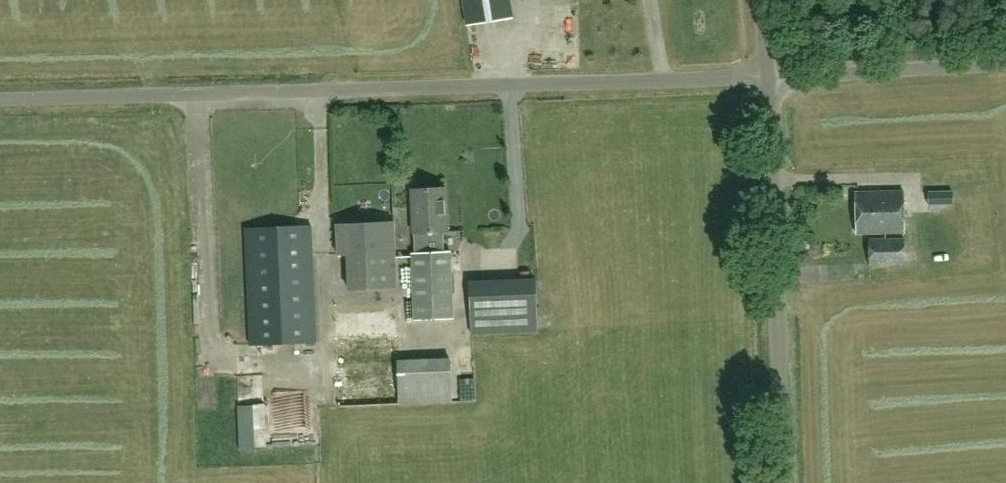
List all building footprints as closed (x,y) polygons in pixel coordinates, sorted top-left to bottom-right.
[(468,26),(513,18),(510,0),(463,0),(468,26)] [(567,44),(583,44),(582,22),(566,23),(567,44)] [(450,253),(444,253),(442,233),(448,233),(445,189),(411,191),(414,235),(415,254),(411,255),(414,321),(453,319),(450,253)] [(941,191),(941,204),(954,204),(953,191),(941,191)] [(854,193),(855,235),(903,234),(902,192),(854,193)] [(348,292),(396,289),(395,255),(393,223),(335,226),(337,256),(347,256),(348,292)] [(297,228),(245,230),(250,346),(316,343),(311,227),(297,228)] [(868,266),(904,266),(904,239),(868,239),(868,266)] [(470,282),(471,334),(536,332),(535,280),(470,282)] [(394,303),(334,306),(335,314),(339,408),(398,406),(397,361),(394,311),(394,303)] [(449,359),(397,361),(398,406),(452,404),(451,401),(449,359)] [(249,397),(265,396),(264,380),(248,381),(249,397)] [(284,411),(284,427),(306,427),(306,411),(284,411)]
